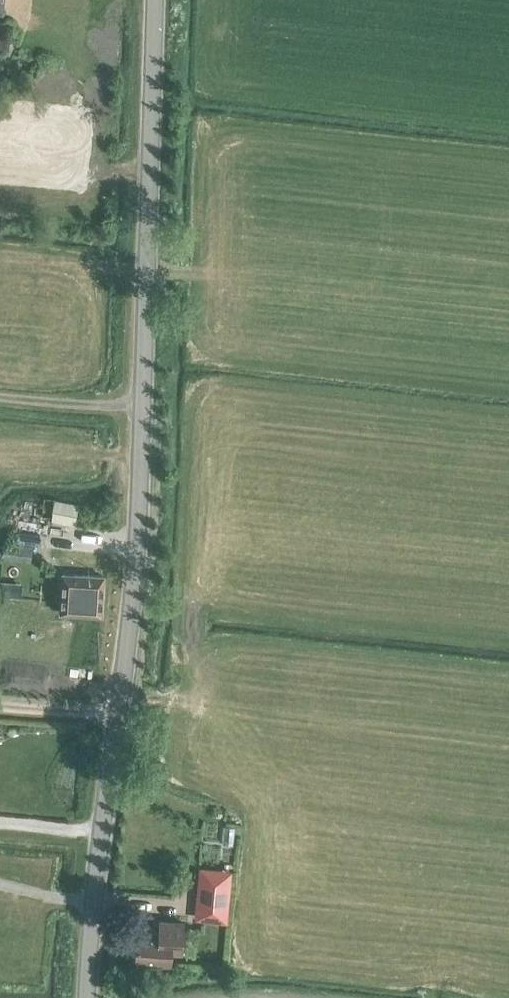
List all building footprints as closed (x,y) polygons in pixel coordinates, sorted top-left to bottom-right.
[(58,498),(56,520),(80,523),(83,501),(58,498)] [(30,561),(32,545),(4,541),(2,557),(30,561)] [(74,574),(73,593),(61,593),(60,612),(72,613),(101,615),(103,576),(74,574)] [(15,583),(0,581),(0,597),(14,598),(15,583)] [(230,884),(197,881),(195,905),(228,908),(230,884)] [(136,930),(134,963),(170,966),(171,954),(181,955),(184,922),(158,920),(157,932),(136,930)]
